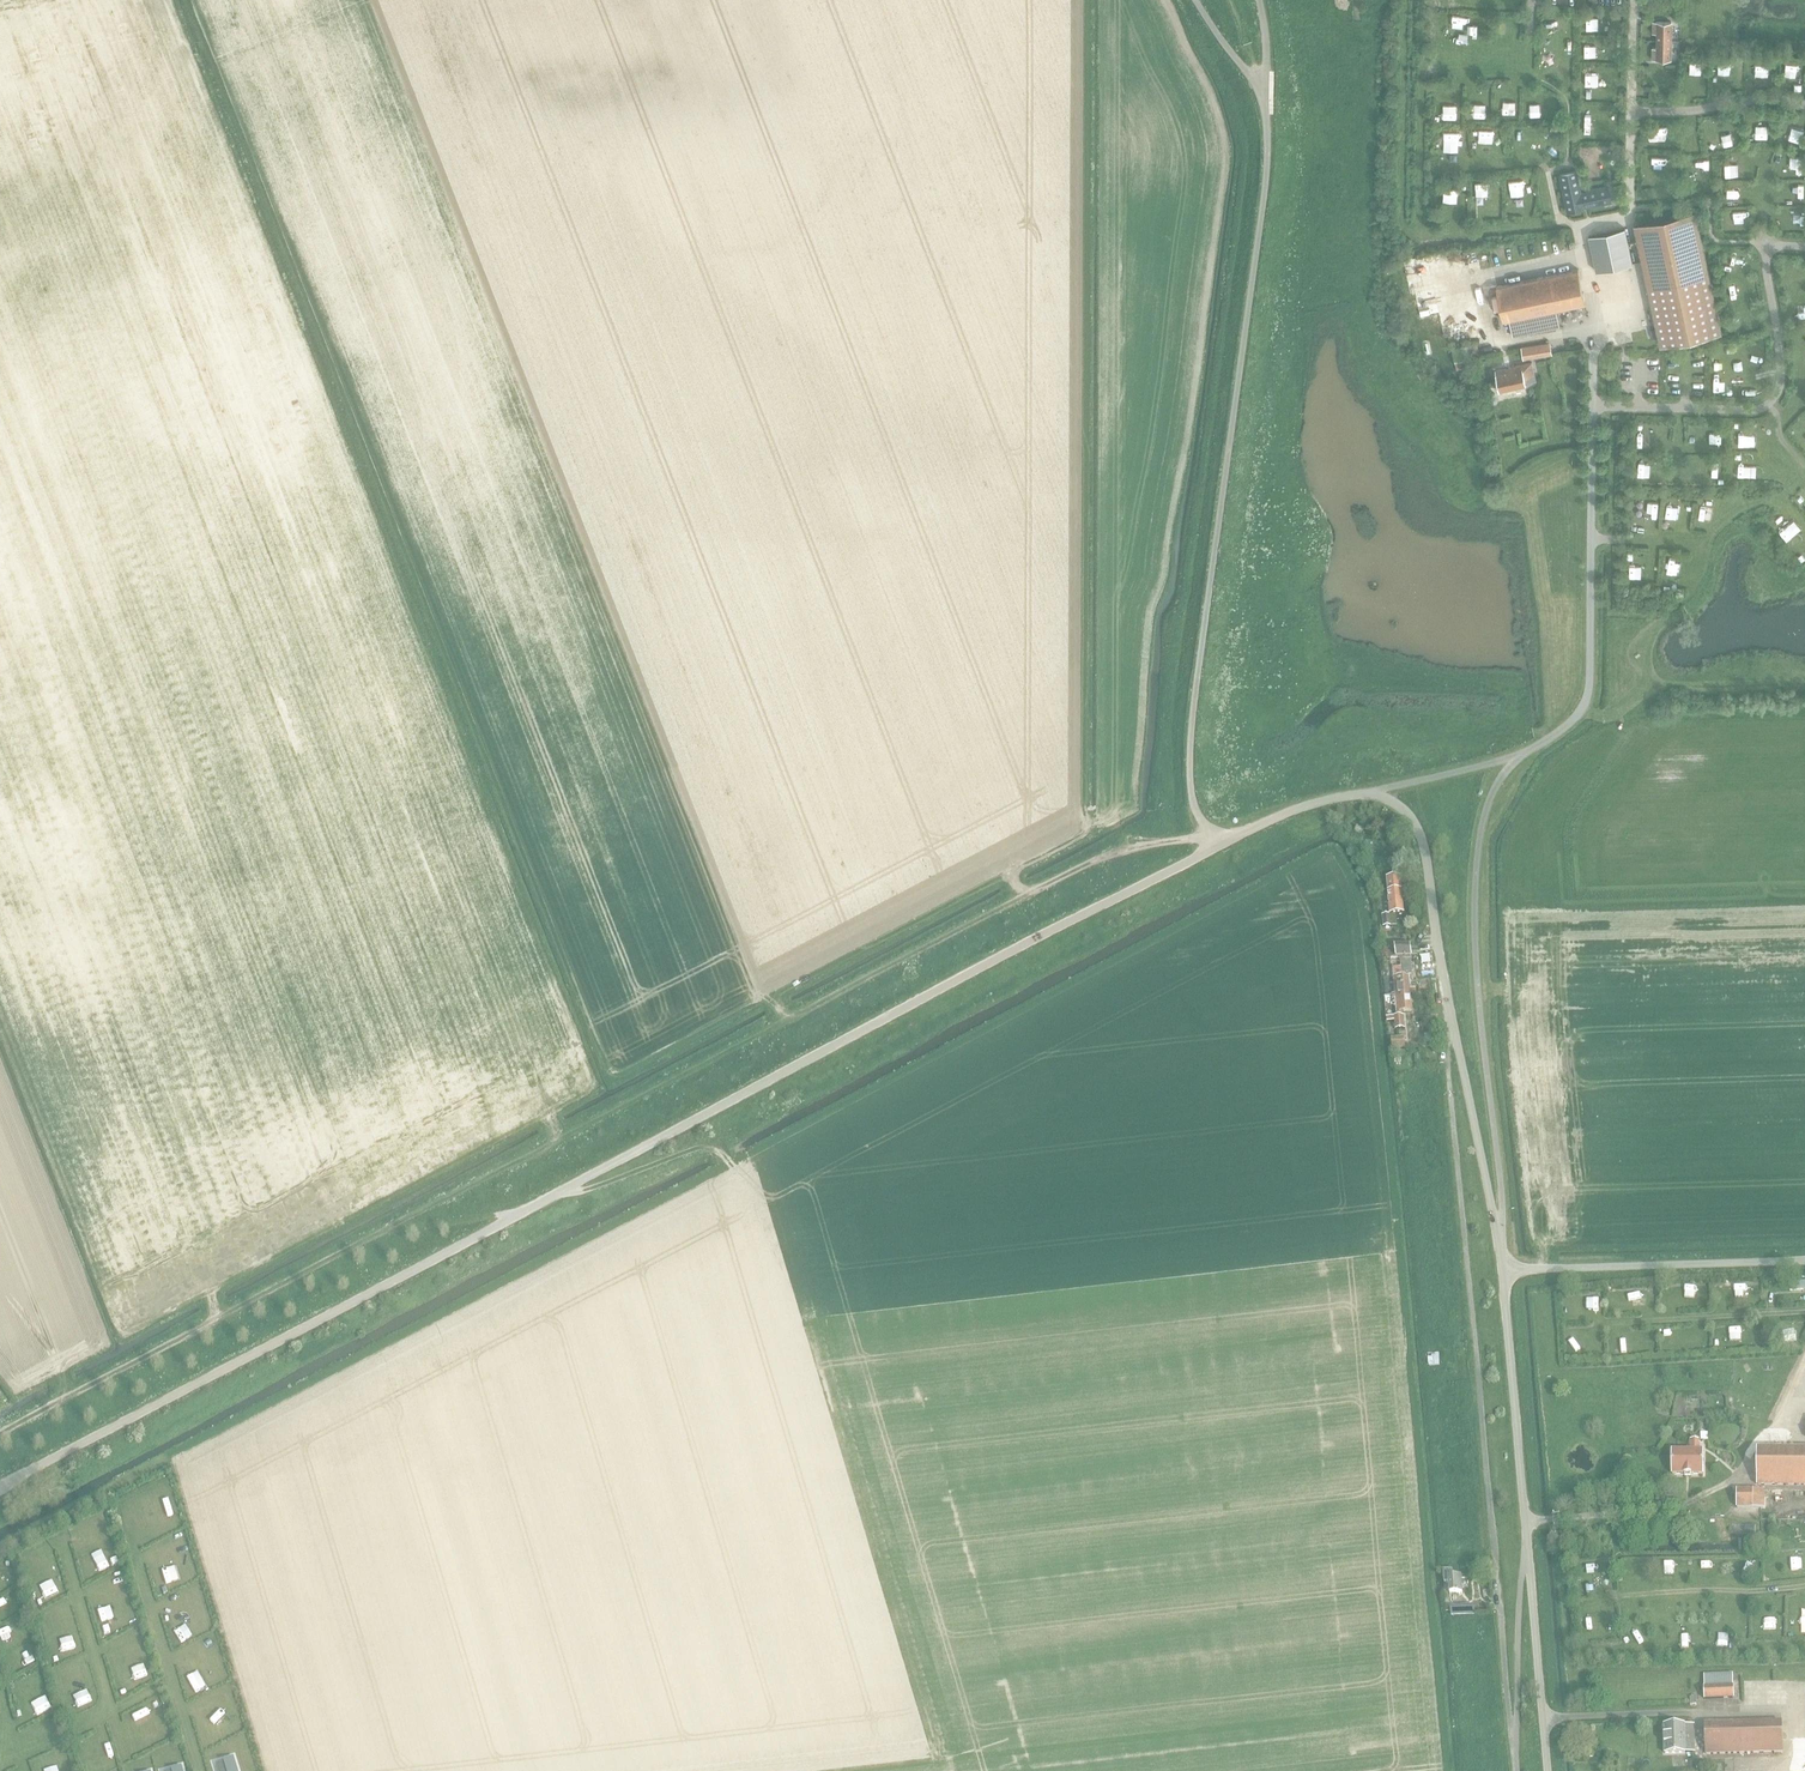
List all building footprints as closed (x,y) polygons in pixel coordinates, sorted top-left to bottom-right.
[(1654,21),(1652,21),(1652,32),(1659,32),(1659,40),(1670,40),(1671,21),(1654,21)] [(1592,34),(1592,44),(1604,43),(1603,34),(1592,34)] [(1659,47),(1652,47),(1652,58),(1670,58),(1670,40),(1659,40),(1659,47)] [(1694,66),(1707,66),(1707,54),(1695,54),(1694,66)] [(1588,71),(1588,81),(1597,81),(1597,71),(1588,71)] [(1489,94),(1473,93),(1472,107),(1488,108),(1489,94)] [(1598,111),(1588,112),(1589,122),(1600,121),(1598,111)] [(1719,127),(1732,123),(1730,116),(1717,121),(1719,127)] [(1542,118),(1542,131),(1553,131),(1553,118),(1542,118)] [(1789,131),(1799,133),(1800,126),(1790,124),(1789,131)] [(1679,157),(1678,145),(1667,145),(1667,157),(1679,157)] [(1529,179),(1528,171),(1515,172),(1515,180),(1529,179)] [(1575,171),(1558,175),(1567,212),(1583,208),(1583,207),(1608,202),(1605,187),(1580,193),(1575,171)] [(1496,185),(1495,173),(1482,173),(1483,186),(1496,185)] [(1448,190),(1460,190),(1460,177),(1448,177),(1448,190)] [(1638,261),(1656,343),(1719,330),(1693,208),(1630,222),(1633,236),(1638,261)] [(1588,236),(1596,271),(1632,263),(1626,238),(1624,228),(1588,236)] [(1578,268),(1494,286),(1503,323),(1509,322),(1513,336),(1560,326),(1556,311),(1571,307),(1586,304),(1584,296),(1578,268)] [(1631,318),(1614,321),(1616,333),(1633,330),(1631,318)] [(1522,349),(1523,356),(1549,353),(1548,345),(1522,349)] [(1471,357),(1455,361),(1457,368),(1472,365),(1471,357)] [(1507,369),(1495,372),(1495,374),(1500,390),(1537,380),(1532,362),(1507,369)] [(1712,422),(1711,433),(1725,433),(1725,422),(1712,422)] [(1637,493),(1637,502),(1648,502),(1648,493),(1637,493)] [(1667,500),(1681,501),(1681,493),(1668,493),(1667,500)] [(1649,496),(1653,508),(1660,506),(1655,494),(1649,496)] [(1701,496),(1701,509),(1708,510),(1709,497),(1701,496)] [(1673,547),(1670,562),(1678,564),(1680,548),(1673,547)] [(1391,915),(1382,916),(1383,927),(1397,926),(1396,915),(1404,915),(1401,878),(1388,880),(1391,915)] [(1410,945),(1395,947),(1396,957),(1411,956),(1410,945)] [(1427,955),(1422,956),(1423,963),(1428,963),(1430,962),(1430,955),(1427,955)] [(1395,976),(1393,976),(1395,995),(1409,994),(1408,974),(1412,974),(1411,957),(1400,957),(1401,967),(1395,968),(1395,976)] [(1402,1013),(1411,1012),(1410,994),(1392,996),(1393,999),(1395,999),(1396,1013),(1398,1013),(1398,1016),(1387,1017),(1387,1022),(1396,1021),(1396,1029),(1406,1028),(1405,1015),(1402,1016),(1402,1013)] [(1392,1038),(1393,1049),(1406,1048),(1405,1037),(1392,1038)] [(1604,1291),(1593,1291),(1593,1300),(1604,1300),(1604,1291)] [(1737,1318),(1726,1320),(1729,1332),(1740,1329),(1737,1318)] [(1431,1344),(1431,1355),(1444,1355),(1444,1344),(1431,1344)] [(1702,1450),(1699,1450),(1699,1440),(1690,1440),(1690,1450),(1672,1450),(1672,1474),(1702,1474),(1702,1450)] [(1804,1485),(1804,1448),(1758,1448),(1757,1484),(1804,1485)] [(1737,1507),(1764,1508),(1764,1489),(1737,1489),(1737,1507)] [(1744,1533),(1755,1534),(1756,1525),(1744,1525),(1744,1533)] [(1453,1569),(1443,1570),(1444,1582),(1448,1582),(1449,1593),(1462,1592),(1460,1575),(1453,1575),(1453,1569)] [(10,1595),(8,1589),(0,1592),(0,1598),(10,1595)] [(112,1616),(128,1610),(126,1603),(109,1609),(112,1616)] [(1451,1608),(1451,1609),(1452,1615),(1474,1613),(1474,1606),(1451,1608)] [(1764,1612),(1764,1626),(1771,1626),(1772,1612),(1764,1612)] [(17,1615),(6,1618),(10,1630),(20,1627),(17,1615)] [(124,1683),(143,1677),(138,1663),(119,1669),(124,1683)] [(36,1664),(22,1671),(27,1680),(40,1674),(36,1664)] [(1697,1686),(1698,1700),(1732,1699),(1731,1674),(1702,1675),(1703,1685),(1697,1686)] [(161,1720),(142,1728),(145,1735),(164,1727),(161,1720)] [(1704,1724),(1705,1756),(1780,1753),(1779,1722),(1704,1724)] [(1685,1737),(1693,1737),(1693,1726),(1664,1726),(1664,1754),(1692,1753),(1691,1740),(1685,1741),(1685,1737)] [(162,1747),(151,1755),(159,1766),(170,1758),(162,1747)] [(234,1756),(224,1759),(224,1761),(217,1763),(219,1770),(239,1770),(234,1756)]
